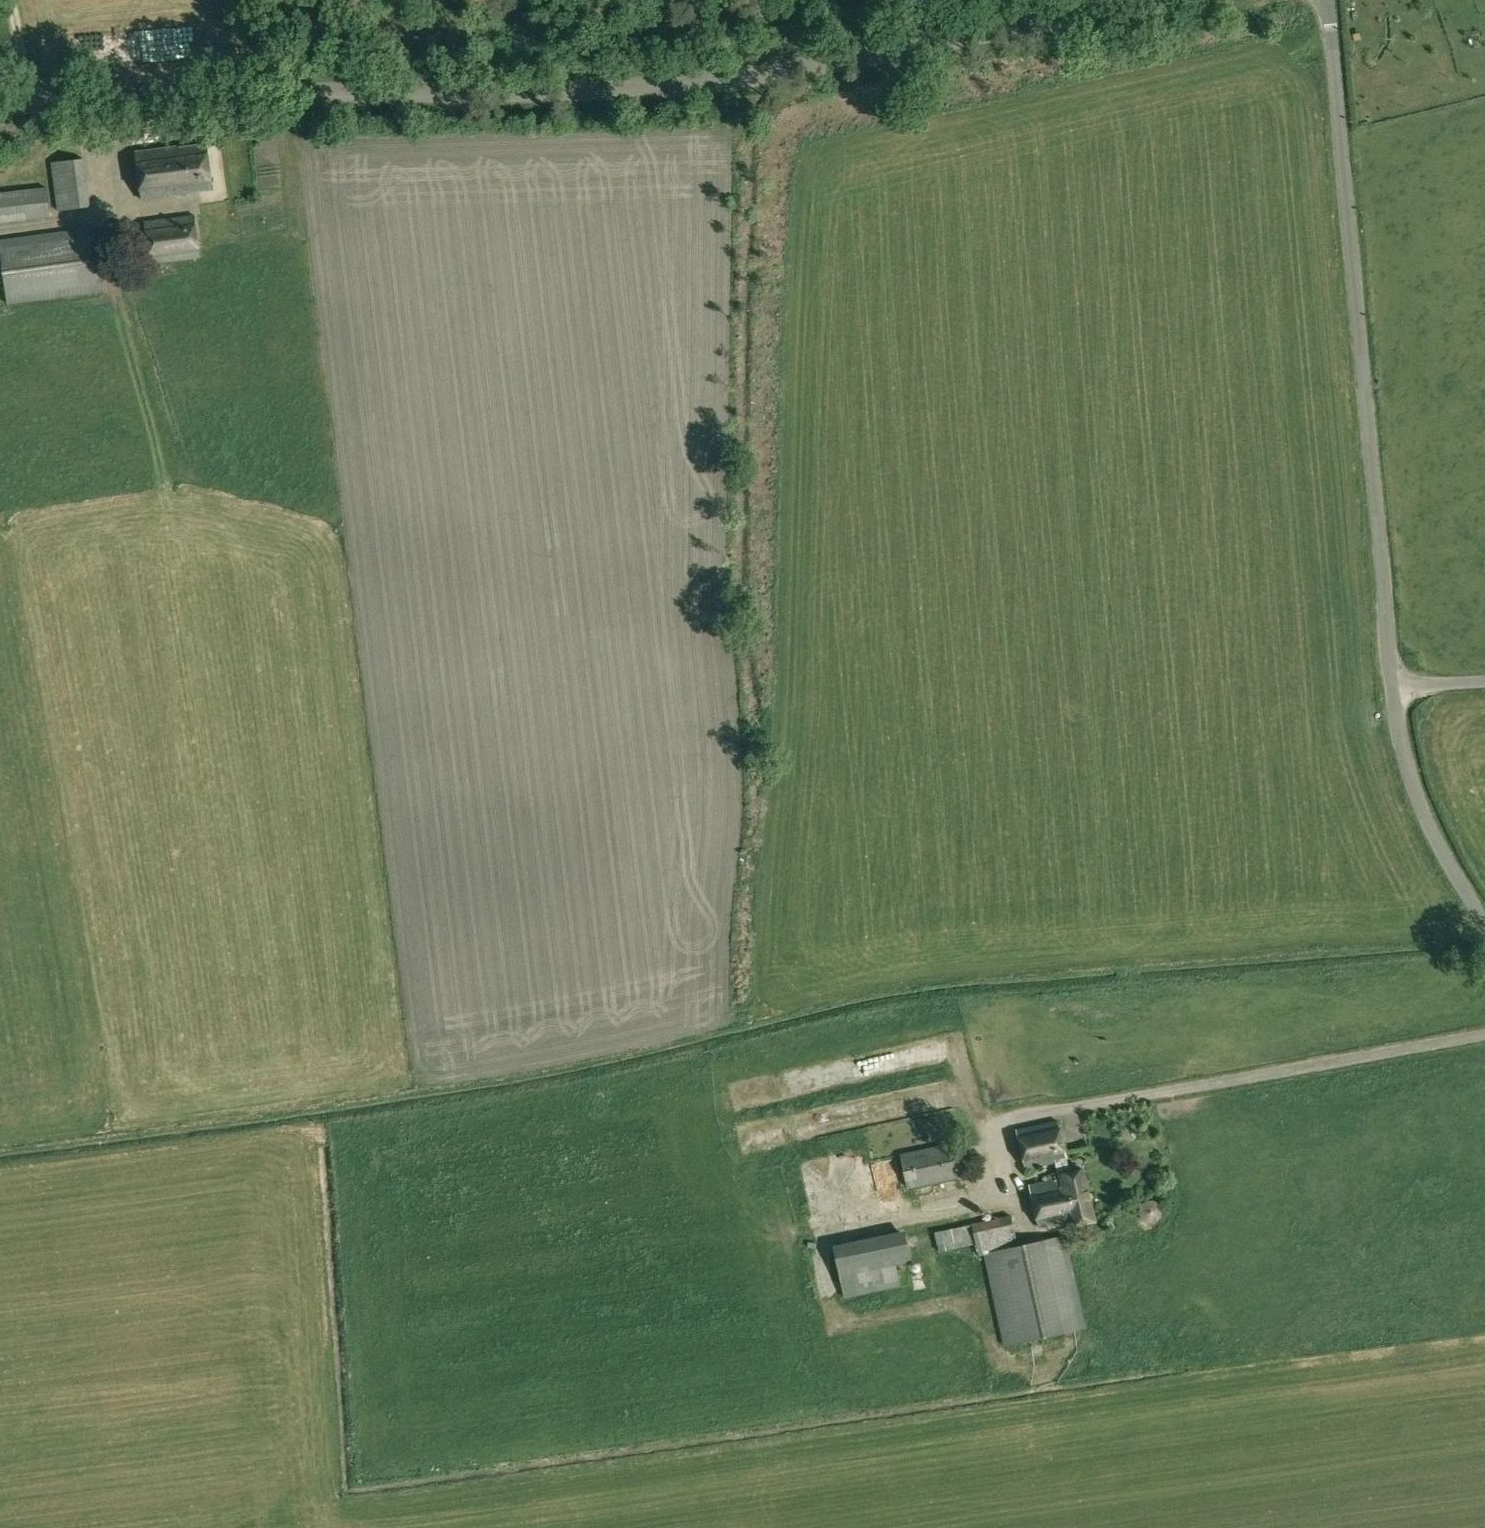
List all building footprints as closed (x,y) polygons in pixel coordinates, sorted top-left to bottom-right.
[(213,189),(207,144),(180,147),(180,146),(136,152),(142,199),(186,194),(186,193),(213,189)] [(85,157),(53,161),(58,209),(90,205),(85,157)] [(48,188),(0,193),(0,221),(51,216),(48,188)] [(200,257),(195,215),(145,221),(151,263),(200,257)] [(101,289),(93,228),(0,241),(8,301),(101,289)] [(1095,1221),(1083,1169),(1069,1172),(1066,1159),(1067,1159),(1057,1120),(1016,1129),(1025,1168),(1056,1161),(1059,1174),(1055,1175),(1056,1179),(1029,1185),(1039,1227),(1073,1219),(1074,1226),(1095,1221)] [(908,1185),(963,1174),(956,1140),(900,1153),(908,1185)] [(1011,1215),(973,1223),(936,1231),(940,1252),(977,1243),(979,1252),(986,1250),(1006,1344),(1085,1327),(1066,1235),(1018,1246),(1011,1215)]
